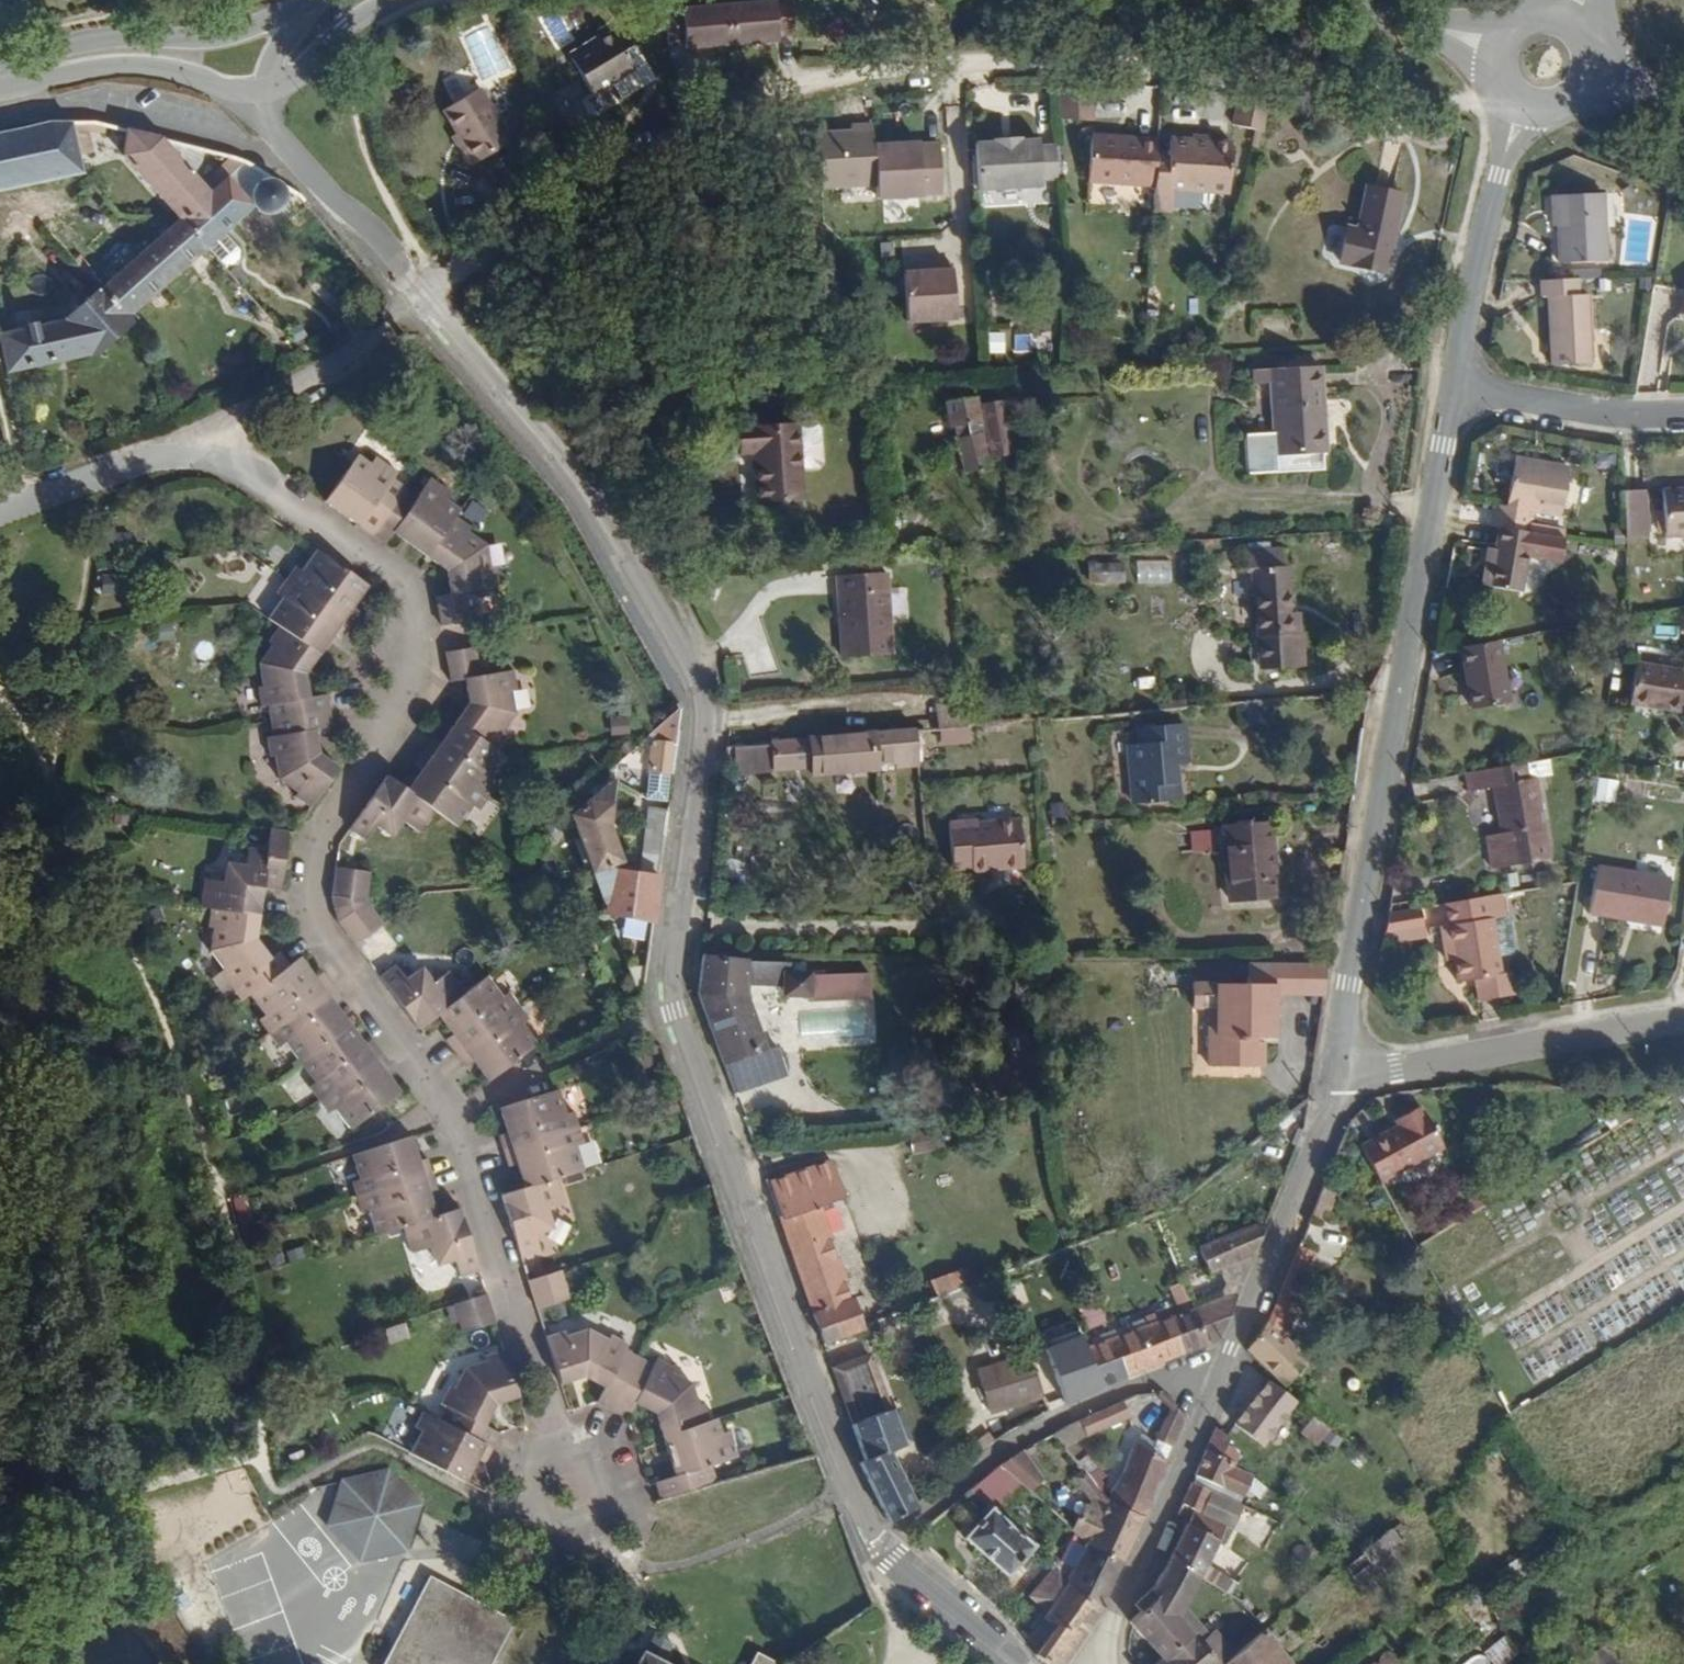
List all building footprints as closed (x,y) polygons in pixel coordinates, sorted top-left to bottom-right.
[(720,0),(715,0),(650,5),(654,41),(669,40),(670,46),(723,42),(720,0)] [(723,42),(765,39),(764,33),(782,31),(777,0),(720,0),(723,42)] [(626,62),(604,28),(564,55),(586,88),(626,62)] [(1049,77),(1051,112),(1083,113),(1085,75),(1049,77)] [(434,105),(446,125),(466,155),(500,133),(469,84),(434,105)] [(1254,124),(1259,92),(1230,86),(1222,118),(1242,122),(1254,124)] [(1240,140),(1250,143),(1254,124),(1242,122),(1240,140)] [(466,155),(446,125),(443,129),(461,158),(466,155)] [(1032,141),(1032,133),(1012,136),(1012,132),(989,134),(989,138),(968,141),(973,186),(1036,181),(1035,174),(1050,171),(1048,140),(1032,141)] [(84,175),(77,134),(64,137),(73,178),(84,175)] [(1148,146),(1149,134),(1118,134),(1117,140),(1086,139),(1084,182),(1147,185),(1148,146)] [(1161,147),(1148,146),(1147,185),(1161,187),(1222,189),(1224,138),(1162,136),(1161,147)] [(76,185),(73,178),(64,137),(0,149),(0,203),(76,185)] [(910,137),(864,142),(868,195),(914,190),(915,189),(936,187),(933,138),(912,140),(910,137)] [(110,170),(165,225),(197,194),(175,174),(175,147),(111,138),(110,170)] [(260,224),(280,209),(251,179),(240,171),(232,184),(237,195),(232,211),(238,219),(260,224)] [(1147,185),(1146,204),(1158,205),(1161,187),(1147,185)] [(1391,271),(1407,192),(1371,186),(1362,229),(1351,226),(1345,261),(1391,271)] [(191,255),(207,271),(216,271),(226,259),(207,240),(223,223),(232,211),(204,187),(197,194),(165,225),(169,232),(191,255)] [(1568,262),(1572,261),(1602,260),(1615,260),(1612,195),(1566,197),(1568,262)] [(92,295),(120,325),(191,255),(169,232),(165,225),(92,295)] [(1572,276),(1590,276),(1602,275),(1602,260),(1572,261),(1572,276)] [(928,267),(929,272),(898,275),(903,323),(951,318),(945,265),(928,267)] [(1572,276),(1550,277),(1550,298),(1559,299),(1560,363),(1601,361),(1600,297),(1591,296),(1590,276),(1572,276)] [(120,325),(92,295),(63,323),(0,340),(0,370),(2,377),(71,361),(92,352),(120,325)] [(1320,445),(1318,364),(1266,367),(1266,430),(1239,432),(1242,470),(1317,465),(1317,445),(1320,445)] [(976,403),(973,391),(940,397),(945,419),(950,420),(960,465),(974,461),(976,467),(989,463),(984,445),(990,444),(992,451),(1011,446),(998,393),(980,397),(980,403),(976,403)] [(795,491),(791,417),(730,420),(732,447),(753,448),(756,494),(795,491)] [(357,452),(326,502),(374,535),(405,485),(412,474),(402,468),(378,457),(373,462),(357,452)] [(1504,501),(1499,523),(1504,524),(1540,531),(1543,509),(1568,513),(1576,467),(1524,457),(1513,503),(1504,501)] [(405,485),(374,535),(383,542),(391,529),(428,556),(456,517),(460,511),(448,505),(451,492),(429,478),(418,493),(405,485)] [(1668,486),(1670,533),(1683,533),(1683,485),(1668,486)] [(1645,490),(1624,490),(1626,536),(1647,534),(1645,490)] [(456,517),(428,556),(450,572),(451,593),(439,597),(441,620),(467,618),(471,615),(466,590),(499,581),(497,569),(491,569),(486,545),(473,535),(472,529),(456,517)] [(1540,531),(1504,524),(1500,551),(1499,562),(1486,560),(1487,549),(1470,547),(1466,573),(1483,576),(1482,584),(1526,590),(1533,554),(1566,559),(1570,536),(1540,531)] [(1499,562),(1500,551),(1487,549),(1486,560),(1499,562)] [(1290,568),(1289,551),(1249,553),(1250,571),(1261,570),(1266,637),(1311,636),(1310,614),(1298,613),(1296,570),(1290,568)] [(290,574),(284,583),(350,627),(361,592),(313,556),(298,576),(290,574)] [(875,655),(870,574),(821,578),(821,597),(827,599),(827,625),(824,627),(826,659),(875,655)] [(264,623),(275,631),(318,658),(333,638),(340,643),(350,627),(284,583),(274,599),(278,605),(264,623)] [(98,604),(101,589),(90,587),(88,602),(98,604)] [(266,714),(270,729),(314,721),(318,738),(330,732),(326,703),(309,704),(305,677),(318,658),(275,631),(266,643),(268,652),(258,667),(260,682),(256,690),(260,714),(266,714)] [(196,659),(213,661),(215,642),(198,640),(196,659)] [(1496,641),(1461,647),(1471,703),(1507,695),(1496,641)] [(477,675),(471,647),(444,653),(449,680),(458,680),(460,699),(447,718),(488,746),(496,732),(494,727),(506,707),(502,704),(506,670),(477,675)] [(1639,662),(1632,707),(1683,714),(1683,669),(1639,662)] [(946,732),(944,707),(916,710),(917,735),(946,732)] [(489,767),(498,754),(488,746),(447,718),(435,738),(425,735),(418,745),(483,791),(495,773),(489,767)] [(314,721),(270,729),(275,742),(267,749),(273,760),(279,762),(283,782),(298,794),(299,802),(310,812),(337,771),(323,757),(318,738),(314,721)] [(1196,771),(1194,725),(1150,727),(1150,743),(1136,745),(1139,811),(1183,808),(1181,773),(1196,771)] [(757,749),(759,775),(797,773),(798,779),(864,775),(864,767),(903,763),(900,737),(757,749)] [(483,791),(418,745),(408,762),(414,768),(401,789),(435,811),(452,823),(464,803),(474,806),(483,791)] [(757,749),(710,754),(714,778),(759,775),(757,749)] [(657,815),(663,759),(640,758),(636,813),(657,815)] [(1530,764),(1468,775),(1470,791),(1492,788),(1503,833),(1484,837),(1490,868),(1539,858),(1538,840),(1544,837),(1530,764)] [(1594,778),(1588,803),(1607,807),(1613,783),(1594,778)] [(401,789),(388,780),(352,834),(369,843),(377,832),(395,841),(406,828),(420,835),(435,811),(401,789)] [(567,835),(596,912),(605,909),(607,879),(603,879),(608,861),(601,840),(603,795),(567,835)] [(1023,816),(946,822),(949,874),(969,872),(970,876),(1028,872),(1023,816)] [(648,883),(655,828),(635,825),(627,883),(648,883)] [(203,908),(210,910),(261,917),(265,893),(282,892),(291,833),(277,831),(272,855),(251,852),(247,869),(231,865),(226,882),(208,883),(203,908)] [(1272,831),(1224,831),(1228,907),(1276,902),(1272,831)] [(1668,875),(1597,863),(1589,911),(1662,922),(1668,875)] [(366,873),(336,873),(335,906),(366,903),(366,873)] [(605,934),(641,933),(648,883),(627,883),(607,879),(605,909),(596,912),(605,934)] [(1512,909),(1508,893),(1491,897),(1495,912),(1512,909)] [(1491,897),(1456,903),(1458,918),(1443,921),(1449,943),(1458,941),(1461,956),(1467,978),(1487,974),(1508,968),(1503,947),(1520,943),(1512,909),(1495,912),(1491,897)] [(366,903),(335,906),(334,915),(357,947),(383,925),(366,903)] [(1426,908),(1391,914),(1388,930),(1427,924),(1426,908)] [(245,1005),(251,1000),(293,967),(282,953),(271,958),(258,940),(261,917),(210,910),(209,929),(216,933),(210,953),(223,968),(221,976),(245,1005)] [(1458,941),(1449,943),(1452,959),(1461,956),(1458,941)] [(723,962),(689,958),(685,991),(720,1092),(740,1085),(730,1060),(752,1052),(735,1003),(731,987),(768,987),(768,995),(859,1000),(860,980),(775,977),(776,967),(723,962)] [(260,1024),(269,1037),(330,993),(319,979),(312,981),(297,964),(293,967),(251,1000),(263,1018),(260,1024)] [(1518,966),(1508,968),(1487,974),(1492,998),(1525,992),(1518,966)] [(397,968),(378,978),(420,1036),(439,1020),(467,998),(448,975),(434,984),(421,967),(407,977),(397,968)] [(1321,999),(1326,968),(1248,968),(1245,990),(1191,991),(1191,1013),(1214,1014),(1213,1027),(1208,1028),(1207,1069),(1261,1069),(1262,1047),(1277,1048),(1278,1034),(1272,1031),(1272,1019),(1264,1020),(1263,1010),(1273,1010),(1273,999),(1321,999)] [(486,982),(467,998),(439,1020),(453,1039),(447,1043),(457,1057),(517,1008),(506,993),(499,997),(486,982)] [(284,1045),(299,1067),(347,1031),(332,1013),(337,1003),(330,993),(269,1037),(278,1048),(284,1045)] [(473,1064),(486,1081),(536,1043),(522,1027),(527,1020),(517,1008),(457,1057),(464,1068),(473,1064)] [(1272,1019),(1273,1010),(1263,1010),(1264,1020),(1272,1019)] [(308,1093),(318,1107),(382,1059),(370,1046),(363,1050),(347,1031),(299,1067),(312,1086),(308,1093)] [(730,1060),(740,1085),(772,1073),(762,1049),(752,1052),(730,1060)] [(382,1059),(318,1107),(325,1115),(334,1111),(348,1129),(395,1094),(383,1077),(390,1068),(382,1059)] [(502,1154),(580,1130),(574,1108),(564,1109),(555,1088),(496,1111),(504,1129),(497,1136),(502,1154)] [(1395,1123),(1400,1129),(1428,1114),(1423,1106),(1395,1123)] [(1400,1129),(1358,1151),(1379,1189),(1448,1150),(1428,1114),(1400,1129)] [(558,1180),(581,1173),(573,1147),(583,1141),(580,1130),(502,1154),(505,1163),(516,1165),(521,1192),(558,1180)] [(344,1185),(348,1201),(422,1177),(418,1162),(411,1162),(403,1141),(346,1157),(349,1179),(344,1185)] [(816,1162),(752,1185),(807,1343),(852,1327),(842,1297),(836,1298),(804,1209),(828,1199),(816,1162)] [(360,1212),(368,1238),(410,1225),(425,1220),(420,1193),(426,1190),(422,1177),(348,1201),(350,1212),(360,1212)] [(505,1198),(523,1258),(541,1249),(538,1235),(554,1230),(549,1210),(566,1207),(558,1180),(521,1192),(505,1198)] [(463,1272),(479,1267),(460,1208),(425,1220),(410,1225),(417,1251),(432,1249),(437,1262),(457,1258),(463,1272)] [(1241,1269),(1254,1236),(1239,1230),(1189,1253),(1200,1279),(1231,1265),(1241,1269)] [(911,1276),(920,1302),(962,1286),(952,1261),(911,1276)] [(569,1299),(560,1272),(526,1283),(535,1310),(569,1299)] [(1181,1286),(1171,1290),(1175,1304),(1186,1300),(1181,1286)] [(1290,1299),(1273,1291),(1258,1329),(1237,1355),(1263,1379),(1277,1389),(1309,1356),(1298,1346),(1290,1354),(1275,1342),(1290,1299)] [(485,1296),(453,1306),(463,1335),(494,1326),(485,1296)] [(1170,1318),(1168,1312),(1143,1321),(1144,1328),(1159,1323),(1174,1361),(1207,1349),(1229,1296),(1170,1318)] [(1144,1328),(1082,1349),(1062,1356),(1064,1364),(1073,1363),(1077,1372),(1102,1363),(1112,1382),(1174,1361),(1159,1323),(1144,1328)] [(610,1411),(637,1357),(624,1351),(623,1342),(612,1336),(606,1341),(582,1333),(569,1338),(565,1332),(545,1338),(558,1385),(576,1375),(602,1386),(598,1402),(610,1411)] [(1082,1349),(1078,1339),(1034,1358),(1040,1378),(1036,1380),(1048,1413),(1112,1382),(1102,1363),(1077,1372),(1073,1363),(1064,1364),(1062,1356),(1082,1349)] [(441,1421),(488,1446),(494,1433),(486,1424),(495,1407),(515,1400),(500,1351),(487,1355),(488,1363),(469,1370),(457,1388),(451,1385),(443,1402),(448,1411),(441,1421)] [(662,1432),(712,1417),(707,1401),(699,1401),(692,1385),(674,1375),(673,1363),(656,1356),(650,1364),(637,1357),(610,1411),(624,1420),(636,1403),(646,1404),(658,1417),(662,1432)] [(857,1358),(818,1372),(837,1426),(876,1413),(857,1358)] [(1039,1401),(1027,1361),(962,1383),(975,1424),(1039,1401)] [(1287,1409),(1259,1387),(1228,1432),(1257,1450),(1287,1409)] [(408,1454),(461,1481),(476,1459),(481,1459),(488,1446),(441,1421),(418,1408),(413,1423),(418,1426),(408,1454)] [(876,1413),(837,1426),(852,1466),(850,1471),(877,1525),(907,1507),(884,1456),(897,1450),(882,1411),(876,1413)] [(1101,1413),(1065,1428),(1070,1441),(1106,1426),(1101,1413)] [(664,1497),(714,1483),(712,1462),(735,1454),(732,1433),(722,1434),(718,1416),(712,1417),(662,1432),(673,1469),(655,1479),(664,1497)] [(1163,1445),(1172,1422),(1155,1418),(1148,1440),(1163,1445)] [(1321,1435),(1304,1421),(1293,1438),(1311,1449),(1321,1435)] [(1221,1442),(1206,1433),(1187,1483),(1216,1496),(1223,1480),(1244,1489),(1248,1482),(1228,1469),(1232,1461),(1216,1453),(1221,1442)] [(1121,1453),(1101,1500),(1099,1507),(1136,1521),(1156,1466),(1121,1453)] [(989,1469),(1003,1482),(1007,1486),(1019,1474),(1002,1459),(989,1469)] [(989,1469),(968,1486),(980,1500),(1003,1482),(989,1469)] [(420,1506),(391,1473),(345,1484),(332,1524),(359,1560),(406,1552),(420,1506)] [(1055,1520),(1051,1525),(1076,1549),(1114,1567),(1136,1521),(1099,1507),(1101,1500),(1088,1496),(1079,1485),(1072,1491),(1081,1504),(1077,1513),(1071,1510),(1064,1525),(1055,1520)] [(1203,1497),(1185,1488),(1173,1517),(1180,1522),(1158,1566),(1193,1585),(1220,1530),(1195,1518),(1203,1497)] [(1259,1546),(1273,1523),(1244,1506),(1230,1529),(1259,1546)] [(1024,1552),(979,1513),(953,1543),(998,1582),(1024,1552)] [(1352,1576),(1398,1543),(1387,1527),(1341,1560),(1352,1576)] [(1057,1582),(1091,1615),(1114,1567),(1076,1549),(1057,1582)] [(1204,1565),(1197,1577),(1222,1592),(1229,1579),(1204,1565)] [(1158,1566),(1146,1590),(1131,1607),(1130,1617),(1119,1628),(1136,1648),(1121,1663),(1155,1663),(1186,1641),(1172,1624),(1193,1585),(1158,1566)] [(1017,1598),(1035,1616),(1057,1582),(1042,1568),(1017,1598)] [(1030,1653),(1026,1661),(1030,1663),(1057,1663),(1091,1615),(1057,1582),(1035,1616),(1030,1622),(1042,1631),(1030,1653)] [(510,1639),(426,1595),(393,1663),(497,1663),(510,1639)] [(1255,1637),(1251,1633),(1227,1653),(1210,1639),(1196,1652),(1206,1663),(1224,1663),(1255,1637)] [(1255,1637),(1224,1663),(1278,1663),(1255,1637)] [(1186,1641),(1155,1663),(1206,1663),(1196,1652),(1186,1641)] [(1607,1645),(1578,1663),(1620,1663),(1607,1645)] [(1396,1661),(1385,1648),(1367,1663),(1393,1663),(1396,1661)]
